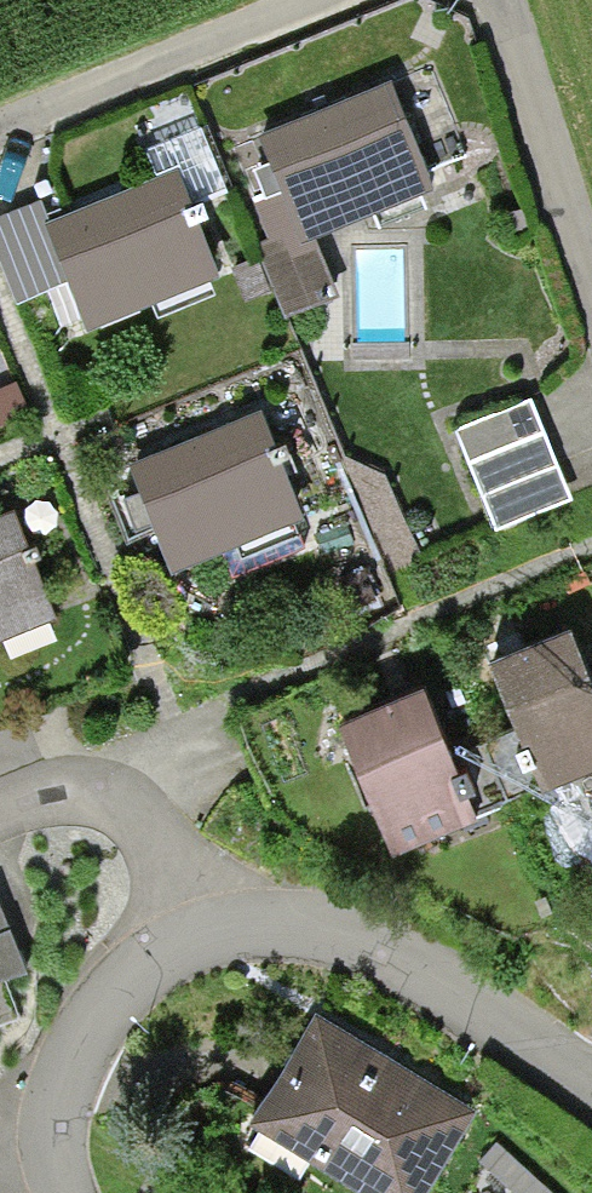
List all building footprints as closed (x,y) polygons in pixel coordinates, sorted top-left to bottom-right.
[(394,54),(260,112),(306,219),(440,161),(394,54)] [(179,158),(49,211),(90,312),(220,259),(179,158)] [(0,208),(0,231),(22,288),(66,271),(37,194),(0,208)] [(257,402),(133,454),(150,495),(174,551),(235,525),(241,539),(290,519),(284,505),(298,499),(257,402)] [(517,402),(440,429),(479,535),(555,507),(517,402)] [(0,514),(0,627),(53,606),(14,509),(0,514)] [(123,661),(95,596),(53,606),(0,627),(0,713),(123,661)] [(495,645),(523,716),(486,731),(509,788),(591,755),(591,656),(575,613),(495,645)] [(425,667),(342,702),(394,830),(479,796),(425,667)] [(23,961),(0,903),(0,970),(23,961)] [(320,1010),(255,1121),(379,1192),(410,1192),(467,1096),(386,1048),(320,1010)]
